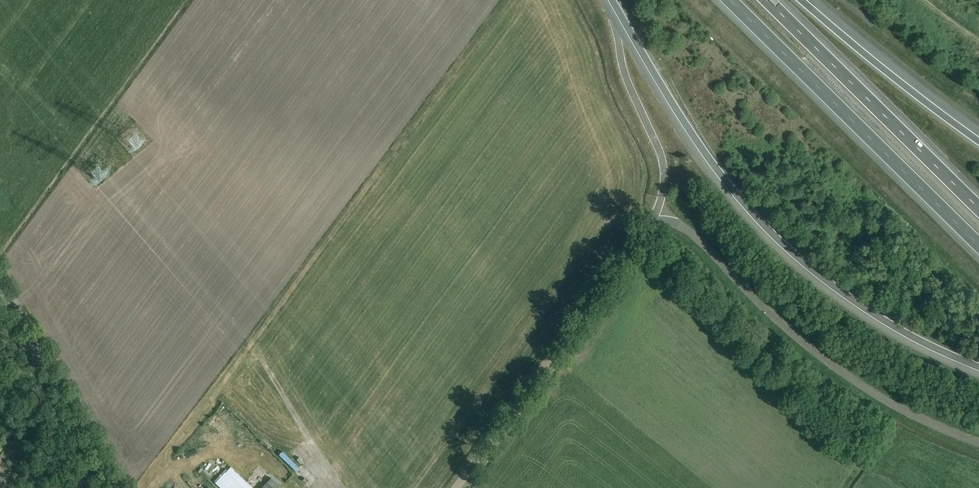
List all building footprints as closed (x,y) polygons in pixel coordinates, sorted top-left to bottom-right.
[(238,449),(244,441),(240,438),(234,446),(238,449)] [(274,474),(278,468),(272,464),(268,469),(274,474)] [(301,473),(311,484),(319,476),(309,465),(301,473)] [(221,478),(228,471),(225,468),(218,475),(221,478)] [(280,487),(271,478),(262,487),(279,487),(280,487)]
